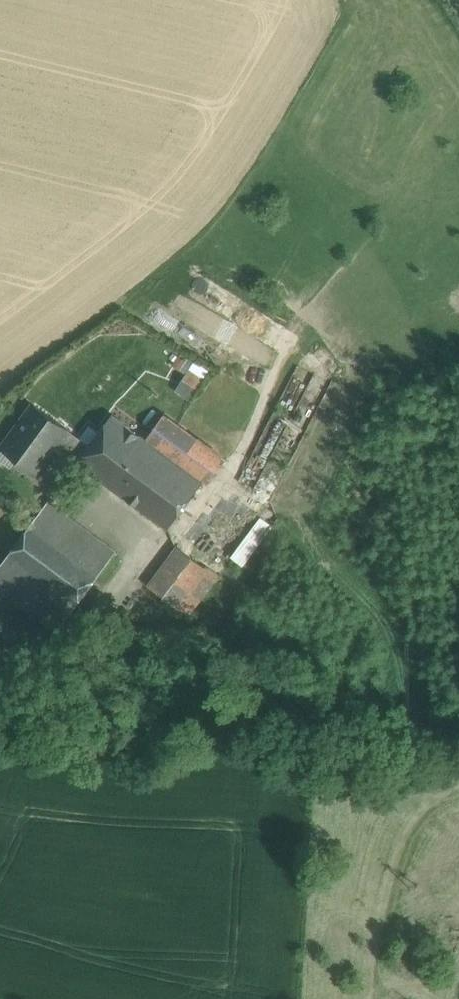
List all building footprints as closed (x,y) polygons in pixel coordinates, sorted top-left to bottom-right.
[(173,384),(187,395),(201,377),(187,366),(173,384)] [(35,404),(4,446),(37,470),(55,445),(67,428),(35,404)] [(113,415),(99,434),(94,429),(89,436),(94,440),(91,445),(78,462),(107,483),(120,464),(125,468),(146,440),(113,415)] [(91,445),(67,428),(55,445),(78,462),(91,445)] [(223,454),(198,437),(178,463),(203,481),(207,485),(229,454),(225,451),(223,454)] [(178,463),(146,440),(125,468),(120,464),(107,483),(168,528),(203,481),(178,463)] [(117,550),(50,500),(35,520),(103,570),(117,550)] [(229,555),(242,564),(270,522),(257,513),(229,555)] [(103,570),(35,520),(6,558),(74,608),(103,570)] [(179,547),(150,586),(177,606),(206,568),(179,547)] [(6,558),(0,566),(0,588),(57,631),(74,608),(6,558)] [(206,568),(177,606),(190,615),(217,576),(206,568)]
